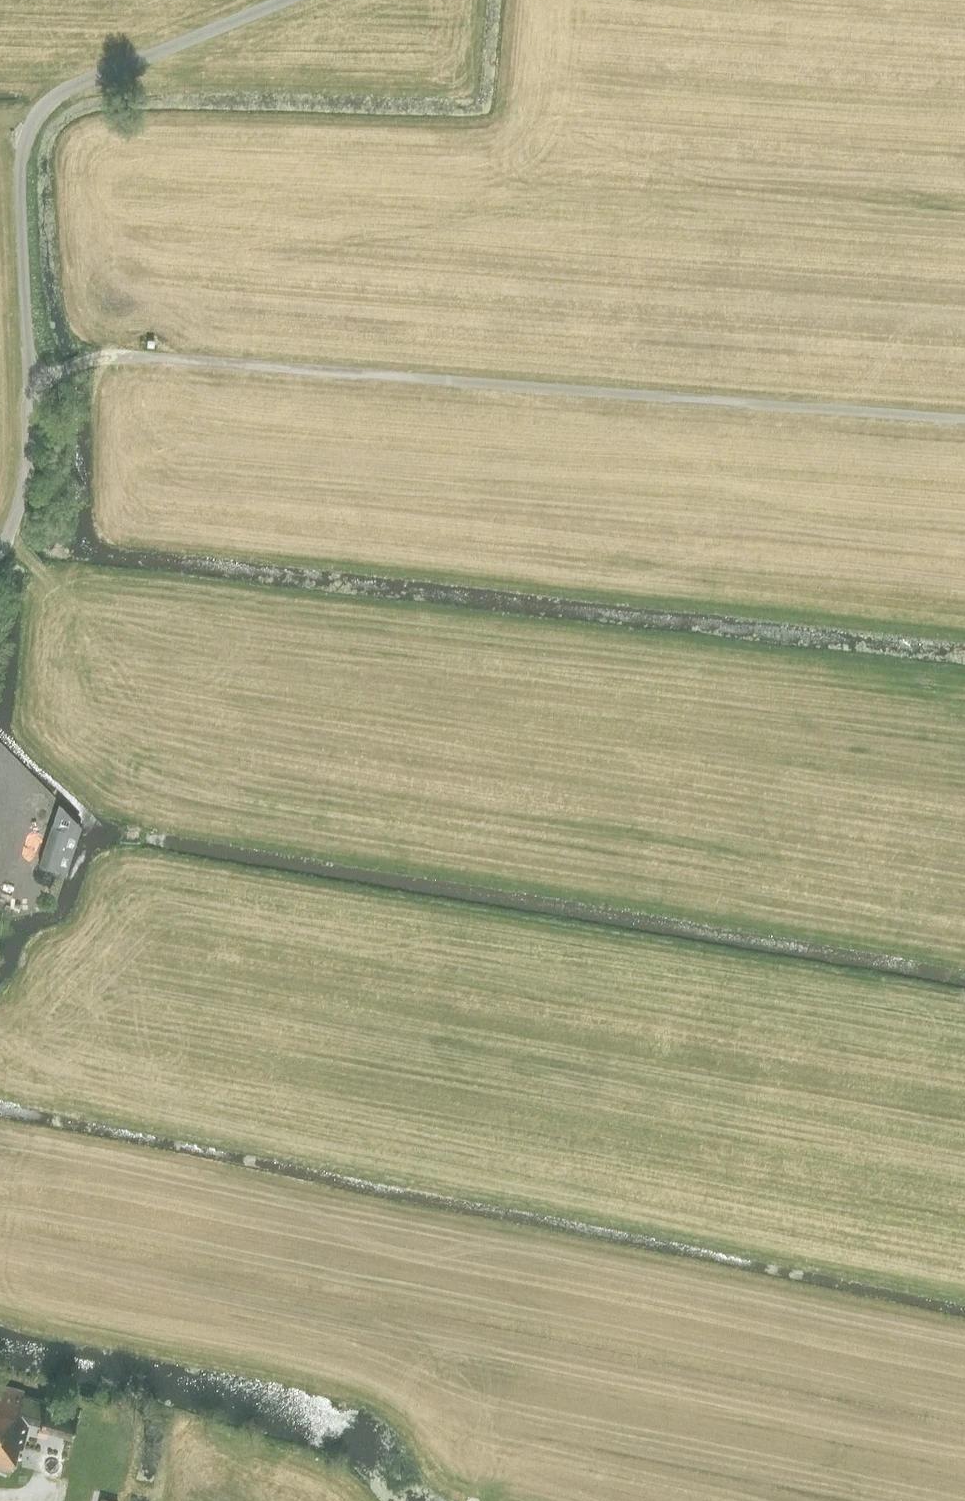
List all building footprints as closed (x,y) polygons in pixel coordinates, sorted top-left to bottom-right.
[(82,824),(60,802),(54,824),(53,824),(40,864),(54,868),(54,867),(62,844),(75,848),(82,824)] [(79,1411),(23,1397),(24,1393),(0,1386),(0,1465),(15,1468),(20,1447),(23,1447),(30,1422),(41,1425),(41,1428),(73,1436),(79,1411)]
